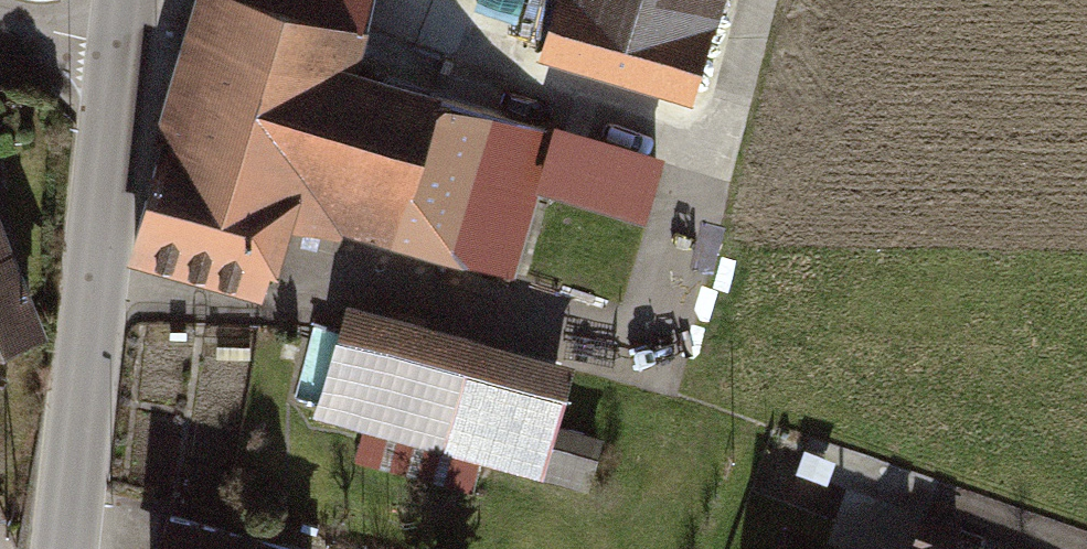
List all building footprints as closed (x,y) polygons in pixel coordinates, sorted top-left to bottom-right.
[(131,252),(276,294),(301,212),(455,260),(501,108),(451,92),(456,74),(364,47),(378,0),(206,0),(131,252)] [(543,52),(700,100),(731,0),(558,0),(543,52)] [(667,157),(558,125),(539,189),(648,221),(667,157)] [(11,175),(0,145),(0,179),(11,175)] [(63,320),(11,175),(0,179),(0,343),(63,320)] [(583,363),(357,297),(320,421),(546,487),(583,363)] [(842,459),(810,448),(802,471),(834,482),(842,459)] [(180,500),(166,548),(337,548),(338,546),(180,500)] [(924,521),(914,548),(960,548),(965,534),(924,521)]
